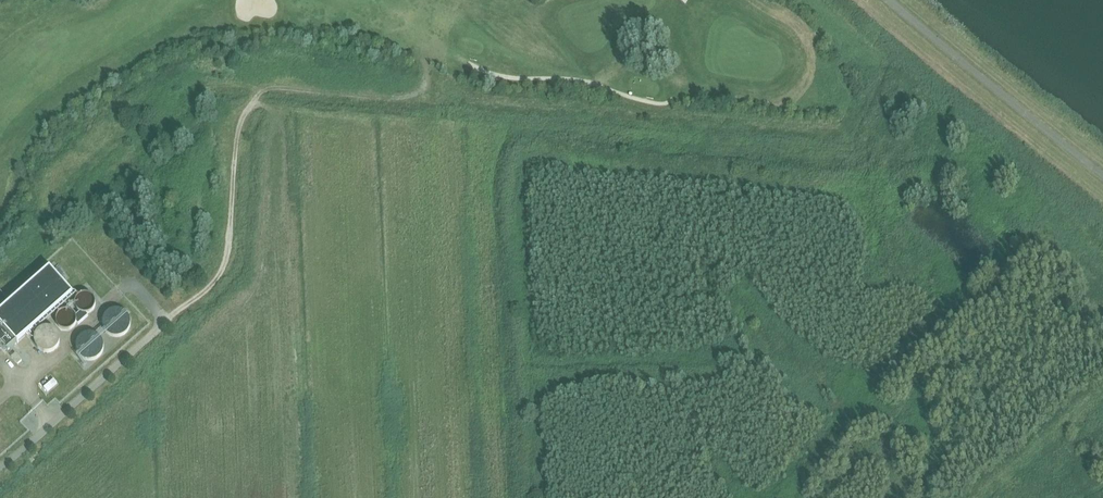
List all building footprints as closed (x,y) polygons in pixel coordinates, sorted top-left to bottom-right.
[(50,269),(4,310),(0,306),(0,344),(7,352),(73,295),(50,269)] [(81,313),(85,315),(89,314),(93,311),(95,308),(96,304),(94,299),(91,295),(87,294),(82,294),(78,297),(75,301),(75,306),(77,310),(81,313)] [(60,328),(64,331),(69,331),(73,329),(76,325),(77,321),(76,317),(74,313),(70,311),(65,310),(61,312),(58,315),(56,319),(57,324),(60,328)] [(111,336),(116,338),(121,337),(125,335),(128,331),(130,327),(130,322),(128,316),(124,312),(119,310),(113,310),(107,313),(104,317),(103,323),(103,328),(106,333),(111,336)] [(42,329),(38,332),(35,336),(35,341),(36,345),(38,350),(42,352),(47,353),(52,352),(56,350),(59,346),(60,342),(60,337),(58,333),(55,330),(51,328),(46,328),(42,329)] [(84,359),(89,361),(94,360),(98,358),(101,355),(103,350),(104,345),(102,340),(98,336),(92,334),(86,334),(81,336),(78,341),(76,346),(77,351),(79,356),(84,359)] [(53,380),(44,389),(48,393),(57,385),(53,380)]
